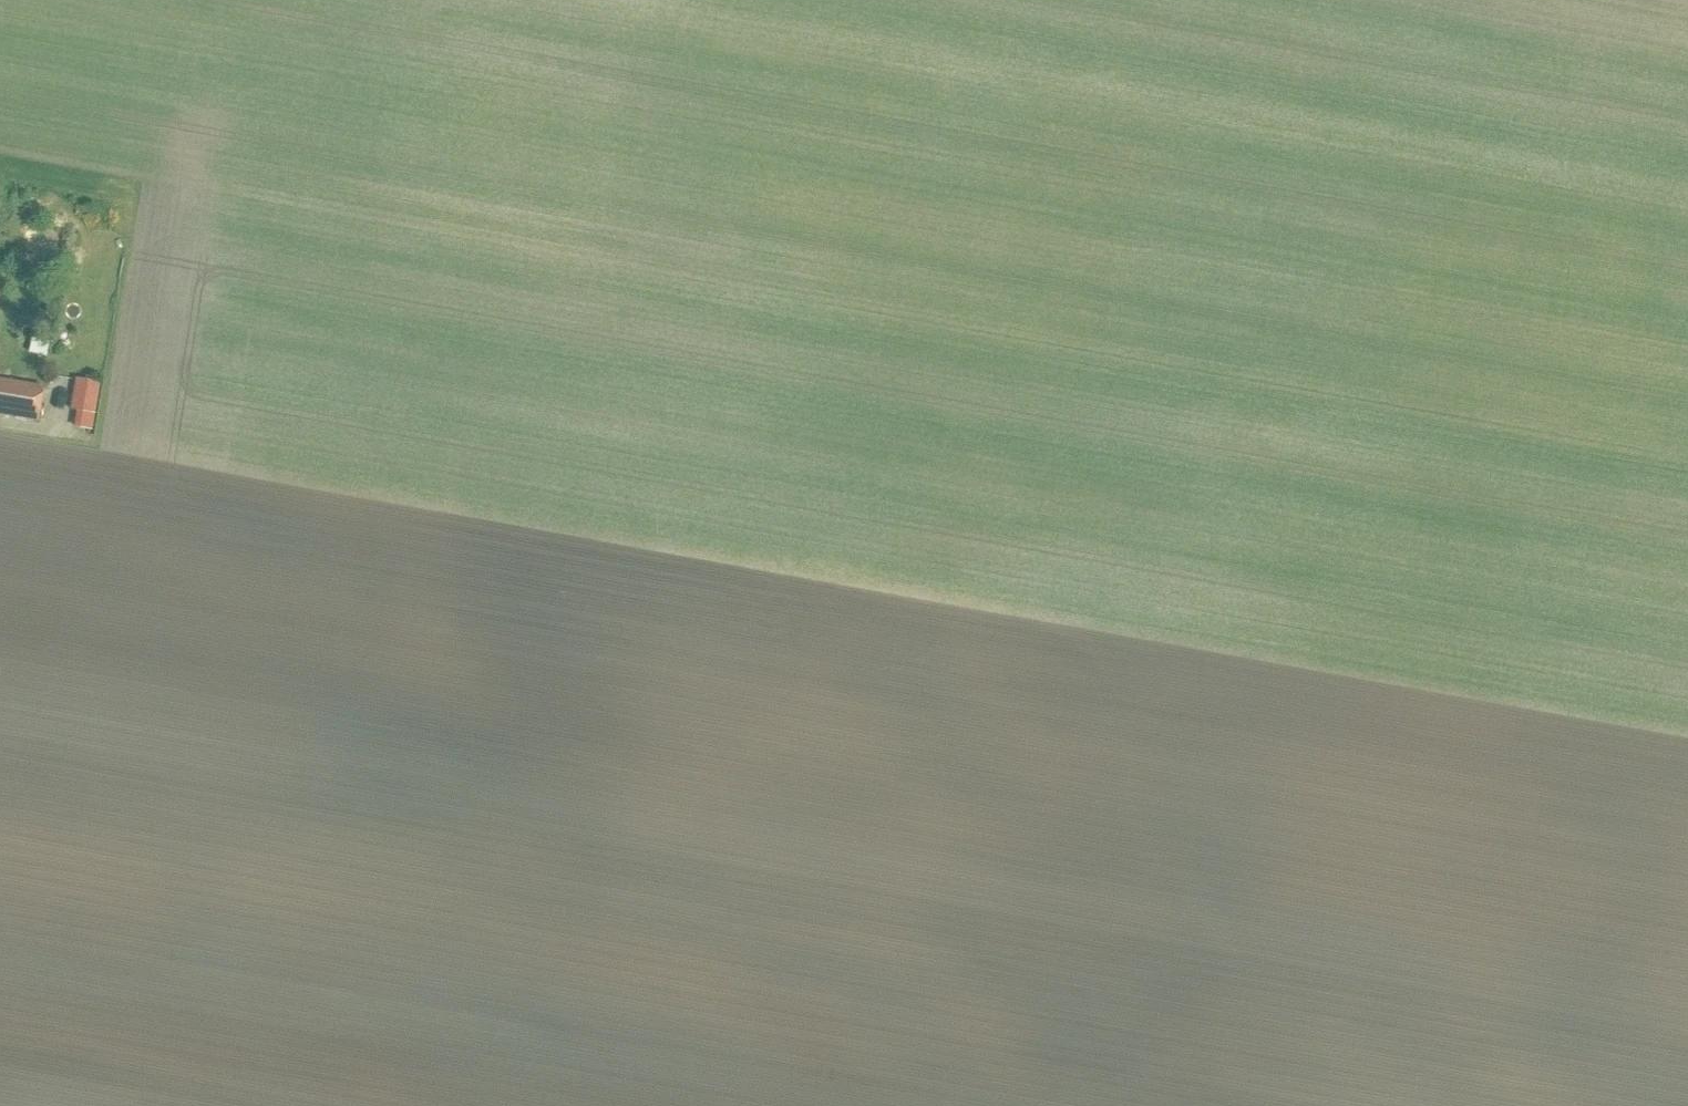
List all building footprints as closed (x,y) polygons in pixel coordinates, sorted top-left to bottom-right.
[(0,380),(0,416),(39,423),(45,388),(0,380)] [(94,413),(97,397),(82,394),(79,411),(94,413)]
